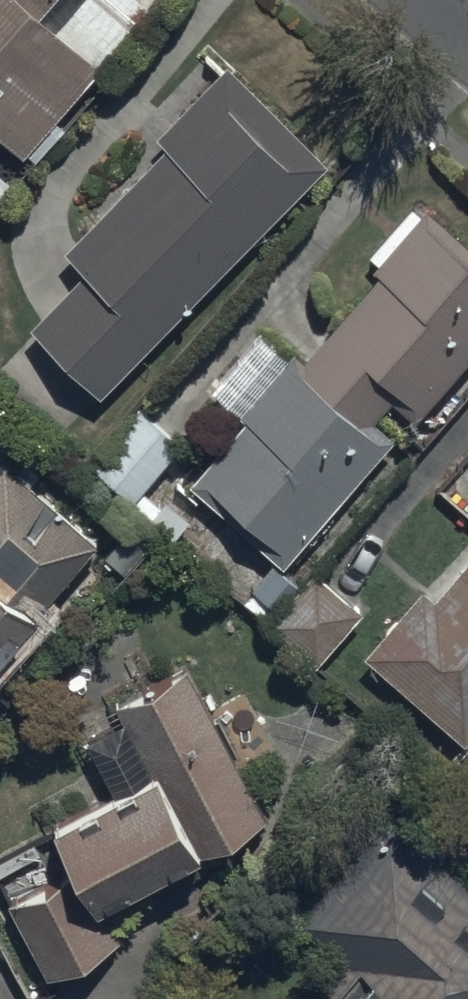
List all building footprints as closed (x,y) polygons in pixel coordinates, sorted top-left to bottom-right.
[(24,161),(104,65),(44,16),(57,0),(0,0),(0,141),(24,161)] [(31,325),(35,329),(103,394),(325,163),(224,66),(156,137),(165,146),(64,251),(83,270),(31,325)] [(467,357),(467,243),(425,205),(416,213),(411,209),(369,257),(377,264),(372,270),(377,275),(299,365),(259,331),(208,390),(247,423),(192,486),(283,564),(392,439),(372,421),(391,399),(415,419),(467,357)] [(178,447),(137,407),(91,460),(133,498),(178,447)] [(36,491),(49,477),(26,457),(13,472),(2,463),(0,465),(0,653),(98,542),(36,491)] [(467,741),(467,561),(437,598),(424,588),(365,657),(466,743),(467,741)] [(361,610),(313,570),(269,621),(317,662),(361,610)] [(264,818),(184,667),(75,726),(112,794),(52,826),(74,867),(8,902),(49,977),(118,940),(100,906),(264,818)] [(385,814),(295,921),(345,964),(315,998),(467,998),(467,884),(385,814)]
